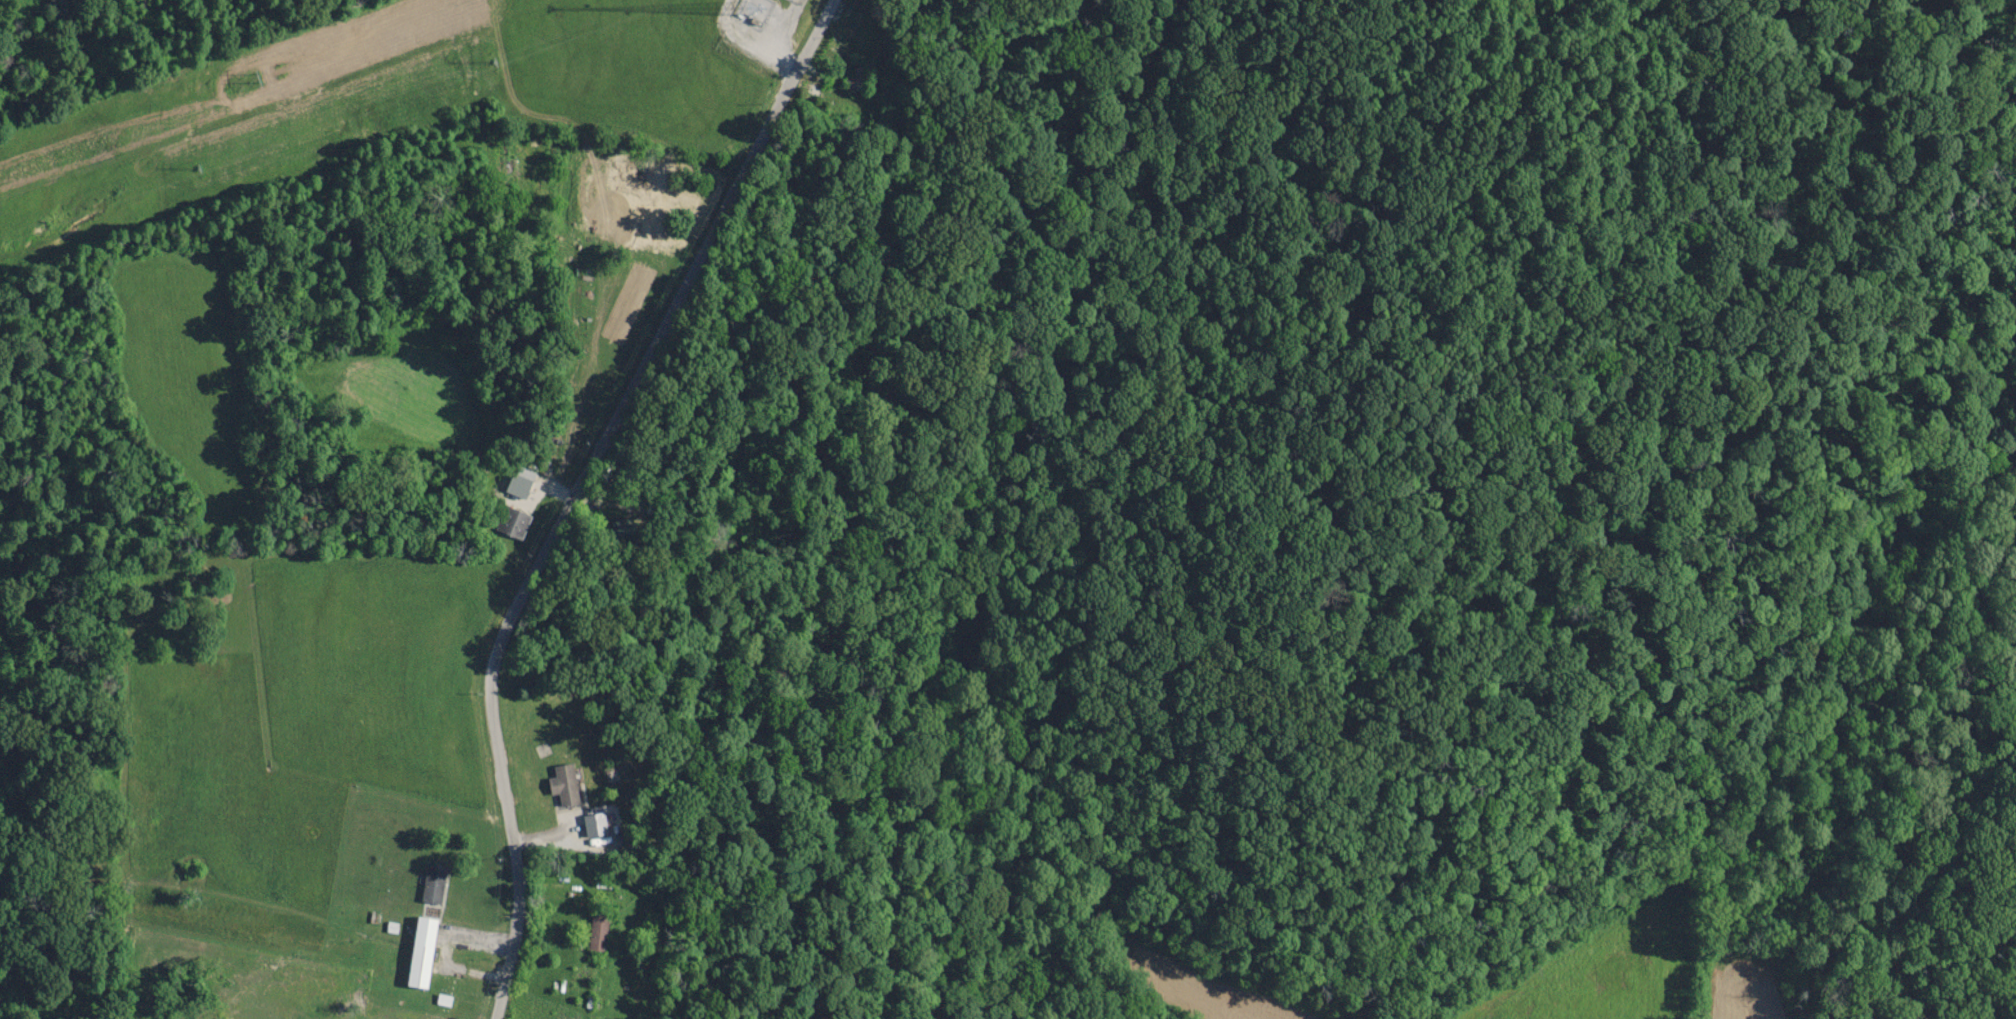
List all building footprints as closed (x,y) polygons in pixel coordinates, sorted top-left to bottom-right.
[(639,217),(653,215),(650,195),(636,197),(639,217)] [(498,537),(524,537),(524,511),(498,511),(498,537)] [(545,780),(547,796),(556,795),(558,808),(577,805),(570,764),(551,767),(553,779),(545,780)] [(444,867),(424,864),(419,903),(439,905),(444,867)] [(601,954),(607,916),(590,913),(585,951),(601,954)] [(404,987),(427,990),(435,920),(412,917),(404,987)]
